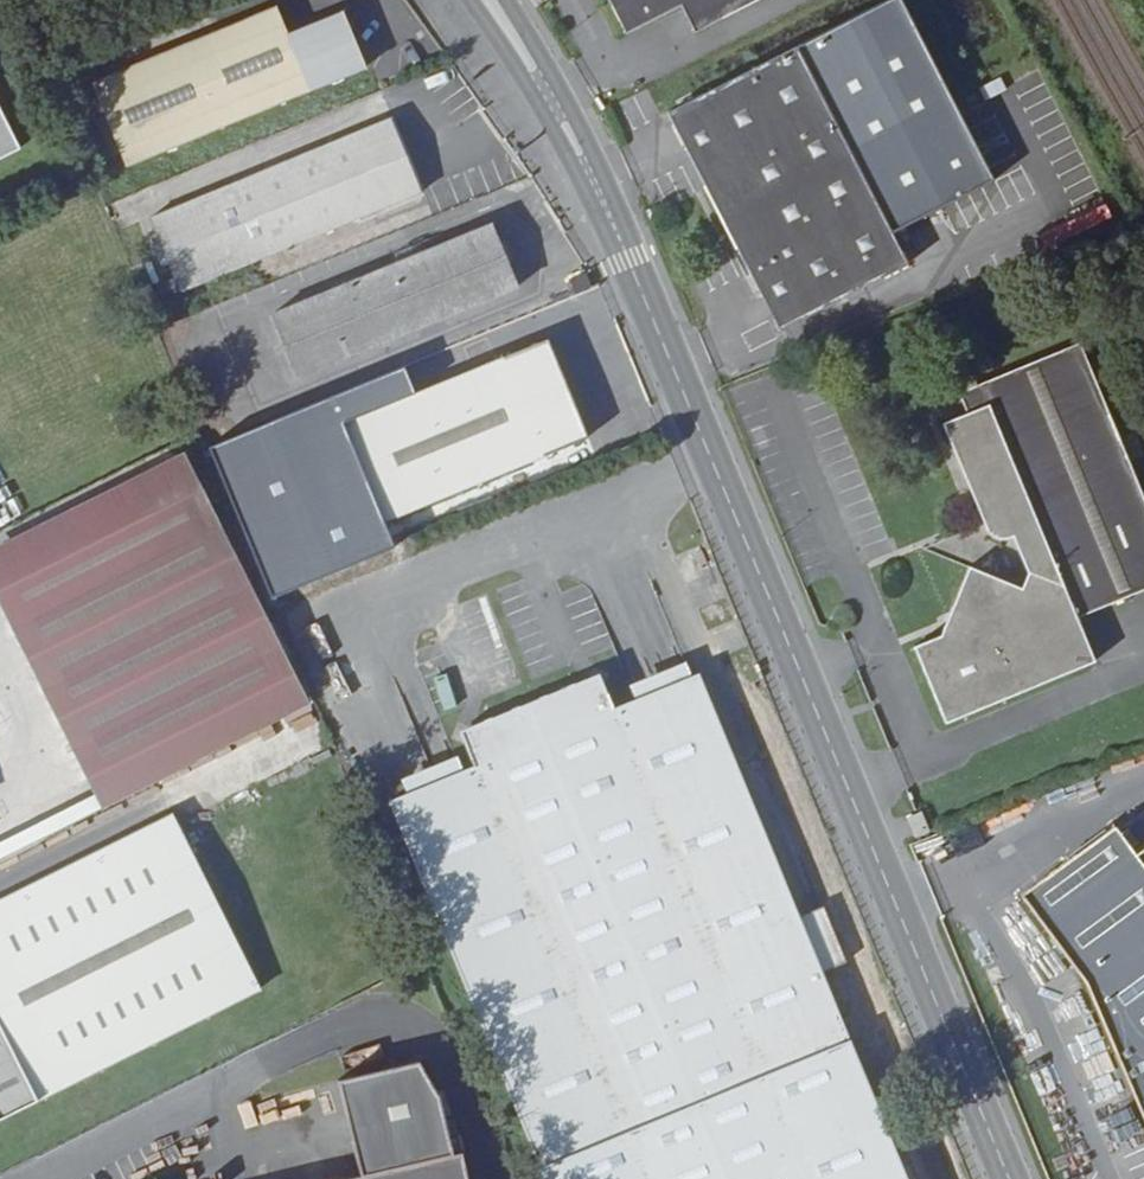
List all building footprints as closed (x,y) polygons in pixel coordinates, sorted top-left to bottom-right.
[(618,39),(671,12),(685,38),(757,0),(597,0),(618,39)] [(368,67),(345,13),(290,37),(278,10),(96,88),(131,170),(368,67)] [(974,188),(900,48),(850,74),(924,214),(974,188)] [(657,118),(712,222),(844,167),(783,53),(657,118)] [(626,132),(657,119),(644,90),(613,104),(626,132)] [(0,116),(0,168),(21,158),(0,116)] [(425,192),(395,120),(151,218),(183,292),(425,192)] [(898,268),(844,167),(712,222),(729,253),(746,262),(738,273),(769,334),(898,268)] [(515,288),(490,227),(270,317),(295,378),(515,288)] [(565,281),(571,295),(586,289),(580,274),(565,281)] [(969,378),(977,398),(932,419),(941,440),(946,439),(981,517),(996,510),(1005,530),(1022,567),(1017,581),(963,562),(945,605),(953,621),(934,630),(909,641),(943,717),(1089,652),(1071,608),(1143,576),(1143,509),(1117,447),(1128,443),(1122,429),(1111,433),(1067,335),(969,378)] [(544,341),(374,413),(416,512),(586,441),(573,409),(560,405),(550,382),(557,370),(544,341)] [(573,409),(557,370),(550,382),(560,405),(573,409)] [(977,398),(969,378),(948,387),(956,408),(977,398)] [(386,524),(416,512),(374,413),(345,425),(386,524)] [(0,546),(0,595),(106,806),(313,703),(179,456),(0,546)] [(322,551),(377,528),(350,461),(294,484),(322,551)] [(996,510),(981,517),(982,522),(986,527),(988,529),(991,532),(995,532),(999,532),(1002,531),(1005,530),(996,510)] [(953,621),(945,605),(934,630),(953,621)] [(388,801),(547,1178),(601,1178),(860,1071),(818,971),(843,960),(820,904),(795,914),(695,673),(611,709),(601,687),(581,680),(470,726),(462,745),(471,767),(388,801)] [(94,788),(25,809),(31,830),(7,837),(9,846),(103,817),(94,788)] [(917,807),(903,813),(911,831),(925,825),(917,807)] [(1121,814),(1029,881),(1096,967),(1143,1110),(1143,841),(1121,814)] [(259,991),(174,820),(0,906),(0,1122),(259,991)] [(462,1155),(454,1157),(431,1063),(338,1085),(360,1178),(468,1178),(462,1155)] [(860,1071),(601,1178),(904,1178),(860,1071)]
